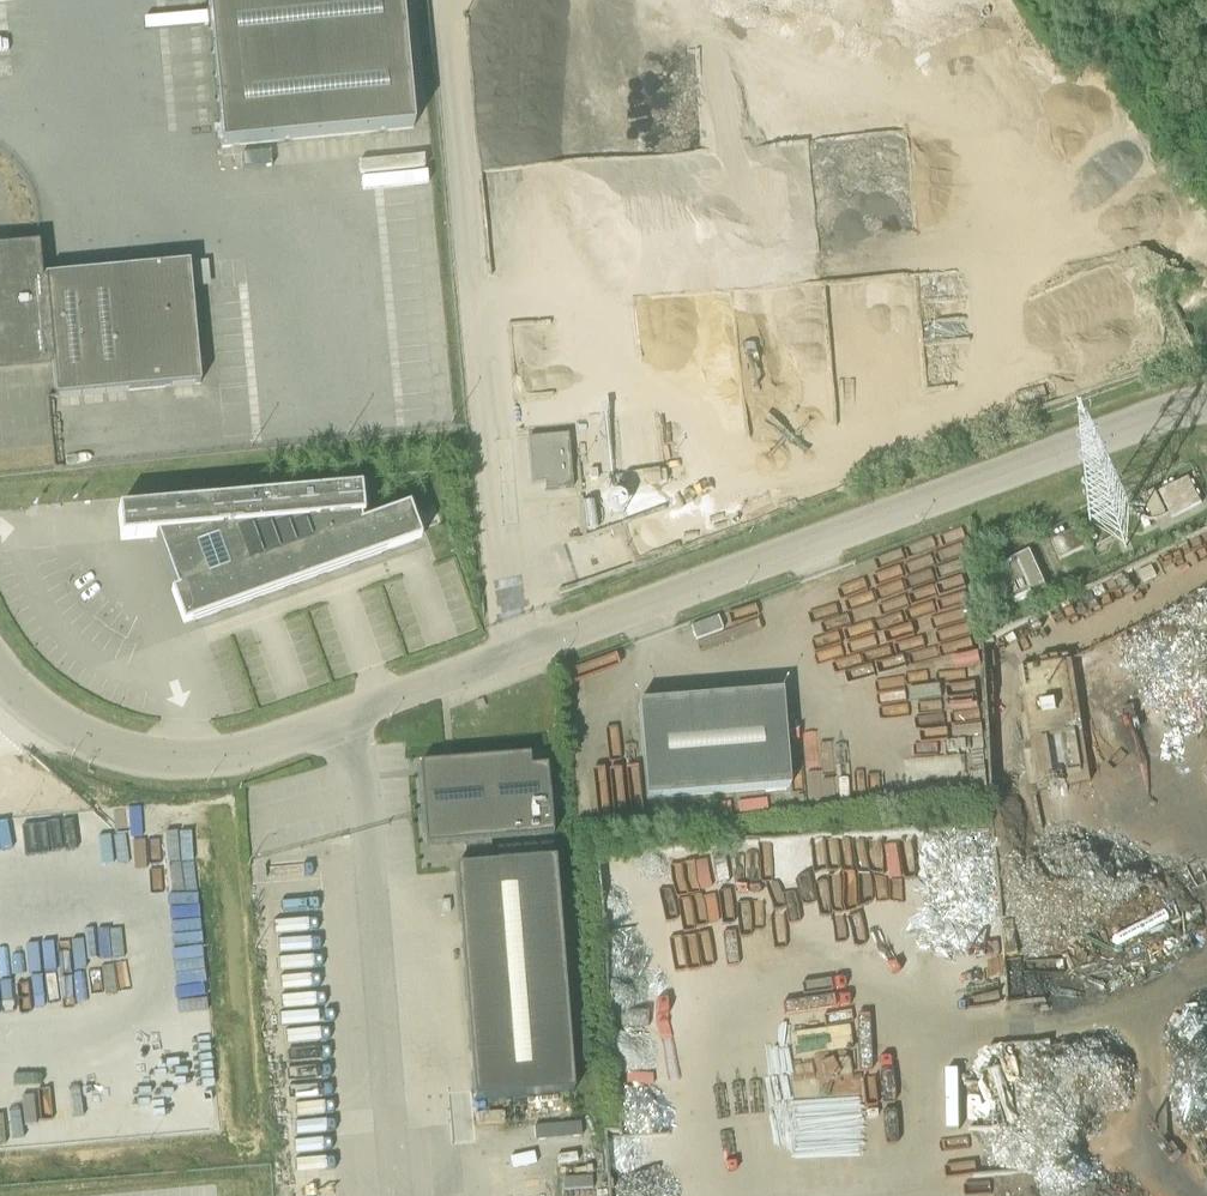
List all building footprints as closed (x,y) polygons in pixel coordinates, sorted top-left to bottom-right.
[(414,128),(402,0),(209,0),(222,147),(414,128)] [(48,364),(48,360),(53,359),(57,397),(201,384),(190,263),(45,277),(46,282),(41,283),(37,250),(0,253),(0,369),(48,364)] [(547,490),(574,488),(569,435),(529,439),(533,484),(546,483),(547,490)] [(1189,478),(1161,493),(1174,518),(1202,503),(1189,478)] [(364,525),(361,519),(364,519),(361,489),(119,510),(121,540),(183,534),(192,559),(178,565),(176,560),(174,561),(196,623),(220,614),(220,612),(229,609),(229,611),(253,603),(252,601),(261,597),(262,599),(285,591),(285,589),(294,586),(294,588),(318,579),(317,577),(326,574),(327,576),(350,567),(349,566),(359,562),(359,564),(383,556),(382,554),(391,551),(392,552),(416,544),(406,509),(364,525)] [(1154,519),(1167,512),(1156,491),(1143,497),(1154,519)] [(1061,559),(1088,547),(1079,529),(1053,541),(1061,559)] [(1031,552),(999,566),(1016,603),(1048,589),(1031,552)] [(1076,659),(1021,668),(1032,734),(1087,725),(1076,659)] [(647,799),(790,788),(782,692),(639,704),(647,799)] [(531,768),(530,757),(421,764),(427,846),(467,843),(468,868),(456,868),(475,1100),(574,1093),(555,860),(493,865),(491,840),(553,836),(548,767),(531,768)]
